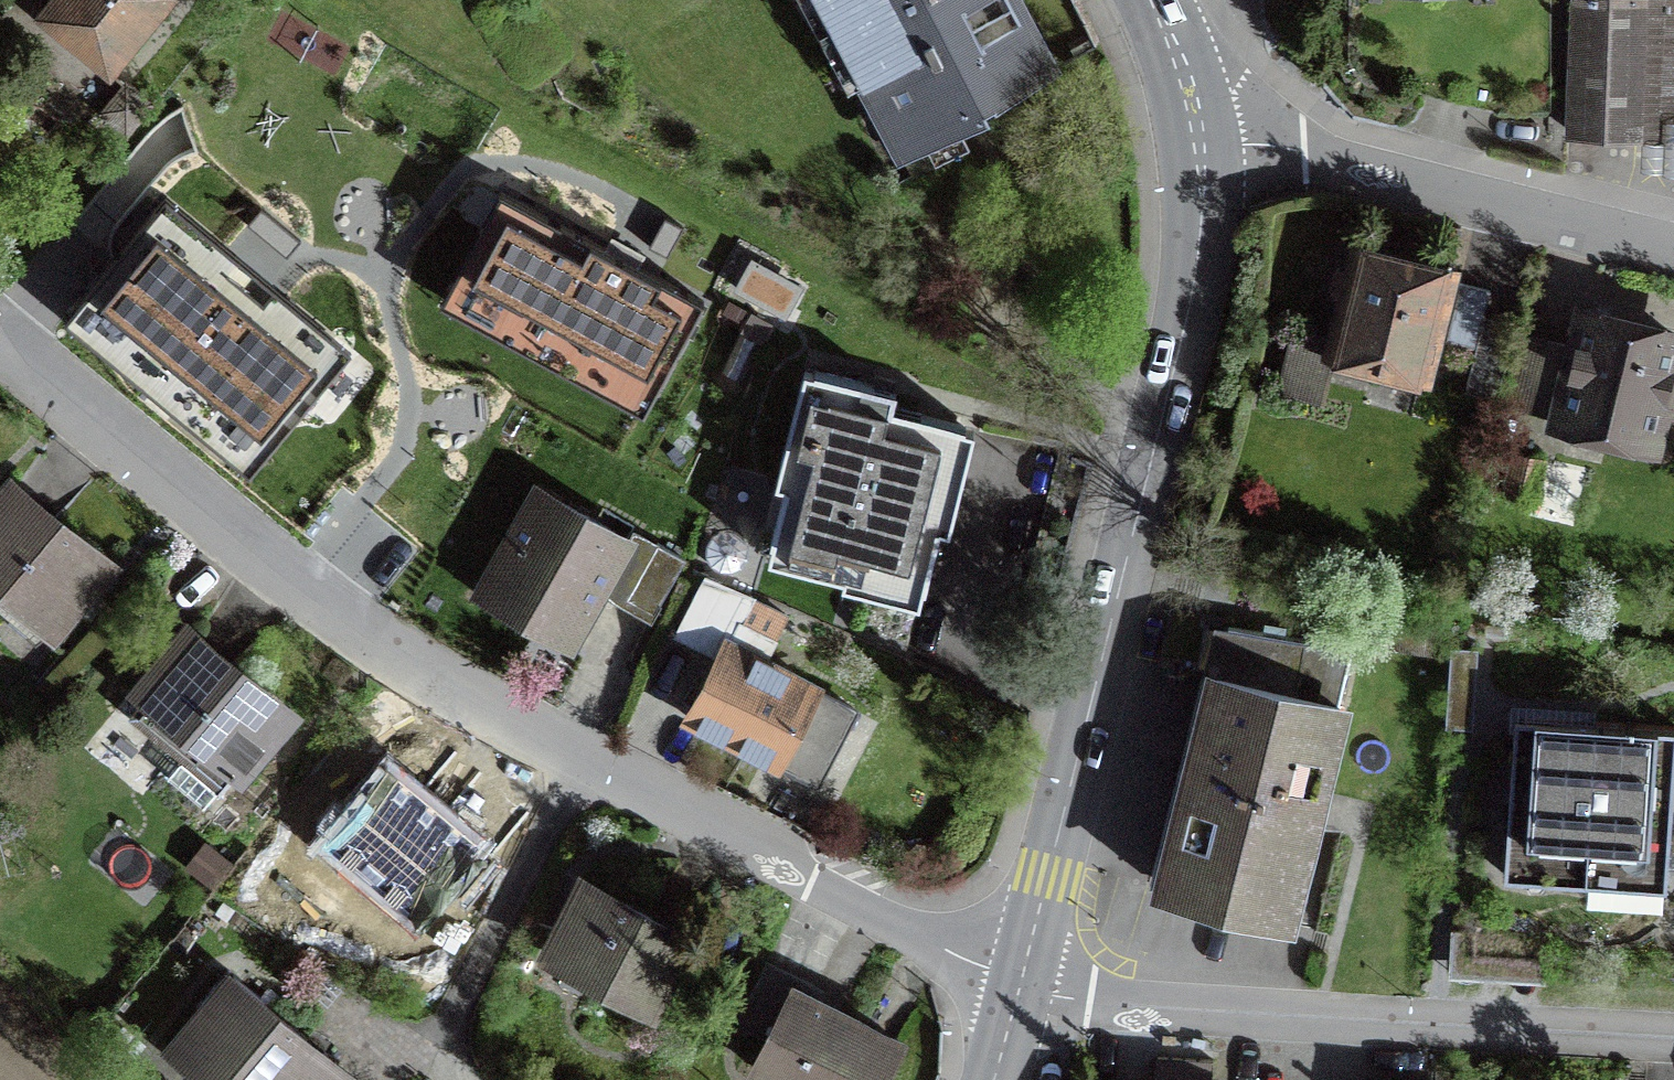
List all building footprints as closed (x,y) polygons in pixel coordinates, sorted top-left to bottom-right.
[(168,0),(54,0),(41,16),(110,72),(168,0)] [(848,16),(879,0),(839,0),(848,16)] [(1054,67),(1019,2),(1018,0),(879,0),(848,16),(858,35),(846,42),(888,122),(900,116),(915,145),(1054,67)] [(1673,135),(1673,0),(1573,0),(1567,130),(1673,135)] [(126,129),(148,102),(127,85),(105,112),(126,129)] [(551,337),(602,246),(501,189),(450,281),(551,337)] [(248,285),(155,208),(77,301),(170,378),(248,285)] [(703,302),(602,246),(551,337),(652,394),(703,302)] [(1332,350),(1424,373),(1449,274),(1357,250),(1352,272),(1337,268),(1331,291),(1346,295),(1335,340),(1332,350)] [(1447,339),(1476,347),(1465,391),(1497,399),(1516,324),(1484,316),(1490,290),(1461,283),(1447,339)] [(341,362),(248,285),(170,378),(263,455),(341,362)] [(1584,314),(1576,348),(1559,413),(1559,416),(1608,429),(1606,438),(1641,447),(1644,438),(1652,440),(1660,408),(1673,411),(1673,410),(1673,370),(1670,369),(1673,352),(1673,336),(1584,314)] [(1332,350),(1335,340),(1296,330),(1281,390),(1321,400),(1332,350)] [(1559,413),(1576,348),(1522,335),(1506,400),(1559,413)] [(774,541),(849,559),(847,566),(922,584),(962,426),(889,408),(893,391),(816,372),(774,541)] [(14,596),(53,628),(108,562),(65,526),(14,484),(0,500),(0,605),(4,609),(14,596)] [(575,631),(627,539),(540,489),(488,581),(575,631)] [(685,559),(657,542),(633,528),(597,592),(650,621),(654,614),(685,559)] [(707,548),(709,562),(720,572),(734,573),(746,564),(749,550),(743,537),(729,532),(715,536),(707,548)] [(817,782),(854,709),(763,662),(782,621),(705,577),(678,631),(722,653),(689,715),(817,782)] [(1350,649),(1230,628),(1164,887),(1282,917),(1350,649)] [(253,752),(258,757),(274,738),(269,734),(287,711),(247,678),(193,633),(143,692),(147,696),(131,715),(182,758),(168,775),(204,806),(253,752)] [(1445,726),(1472,728),(1479,648),(1452,645),(1445,726)] [(1504,874),(1666,886),(1673,778),(1673,726),(1593,721),(1515,715),(1504,874)] [(462,854),(474,839),(451,820),(434,806),(387,767),(327,839),(414,912),(462,854)] [(483,782),(451,820),(474,839),(462,854),(485,873),(529,820),(483,782)] [(648,1005),(684,933),(629,906),(585,884),(561,932),(584,943),(572,966),(648,1005)] [(1451,930),(1448,977),(1545,982),(1548,935),(1451,930)] [(799,981),(766,964),(738,1020),(768,1035),(752,1066),(780,1079),(881,1079),(900,1042),(845,1014),(795,989),(799,981)] [(302,1033),(233,976),(171,1051),(205,1079),(358,1079),(302,1033)] [(1152,1079),(1211,1079),(1212,1061),(1154,1057),(1152,1079)]
